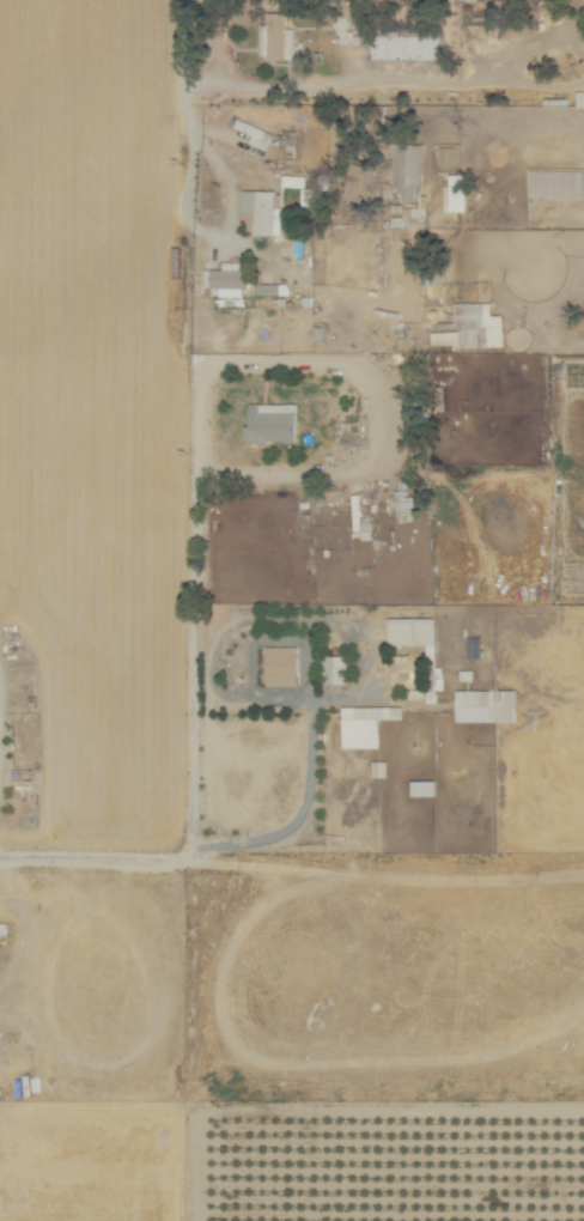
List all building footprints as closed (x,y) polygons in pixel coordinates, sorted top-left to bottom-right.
[(294,26),(285,27),(284,11),(266,11),(266,23),(261,23),(263,57),(295,56),(294,26)] [(454,144),(438,145),(439,164),(455,163),(454,144)] [(342,196),(357,200),(365,165),(350,161),(342,196)] [(465,210),(466,173),(447,172),(446,210),(465,210)] [(280,231),(281,189),(240,188),(239,213),(250,213),(250,230),(280,231)] [(222,267),(203,268),(203,286),(218,286),(218,295),(241,294),(241,286),(245,286),(244,260),(222,260),(222,267)] [(255,292),(282,293),(283,282),(256,281),(255,292)] [(455,301),(455,329),(431,329),(431,345),(503,344),(503,313),(491,313),(490,301),(455,301)] [(295,441),(295,402),(245,403),(246,441),(295,441)] [(434,617),(387,616),(387,643),(434,643),(434,617)] [(296,645),(265,645),(264,684),(296,685),(296,645)] [(517,688),(455,689),(456,721),(517,720),(517,688)] [(342,746),(381,746),(380,705),(342,705),(342,746)]
